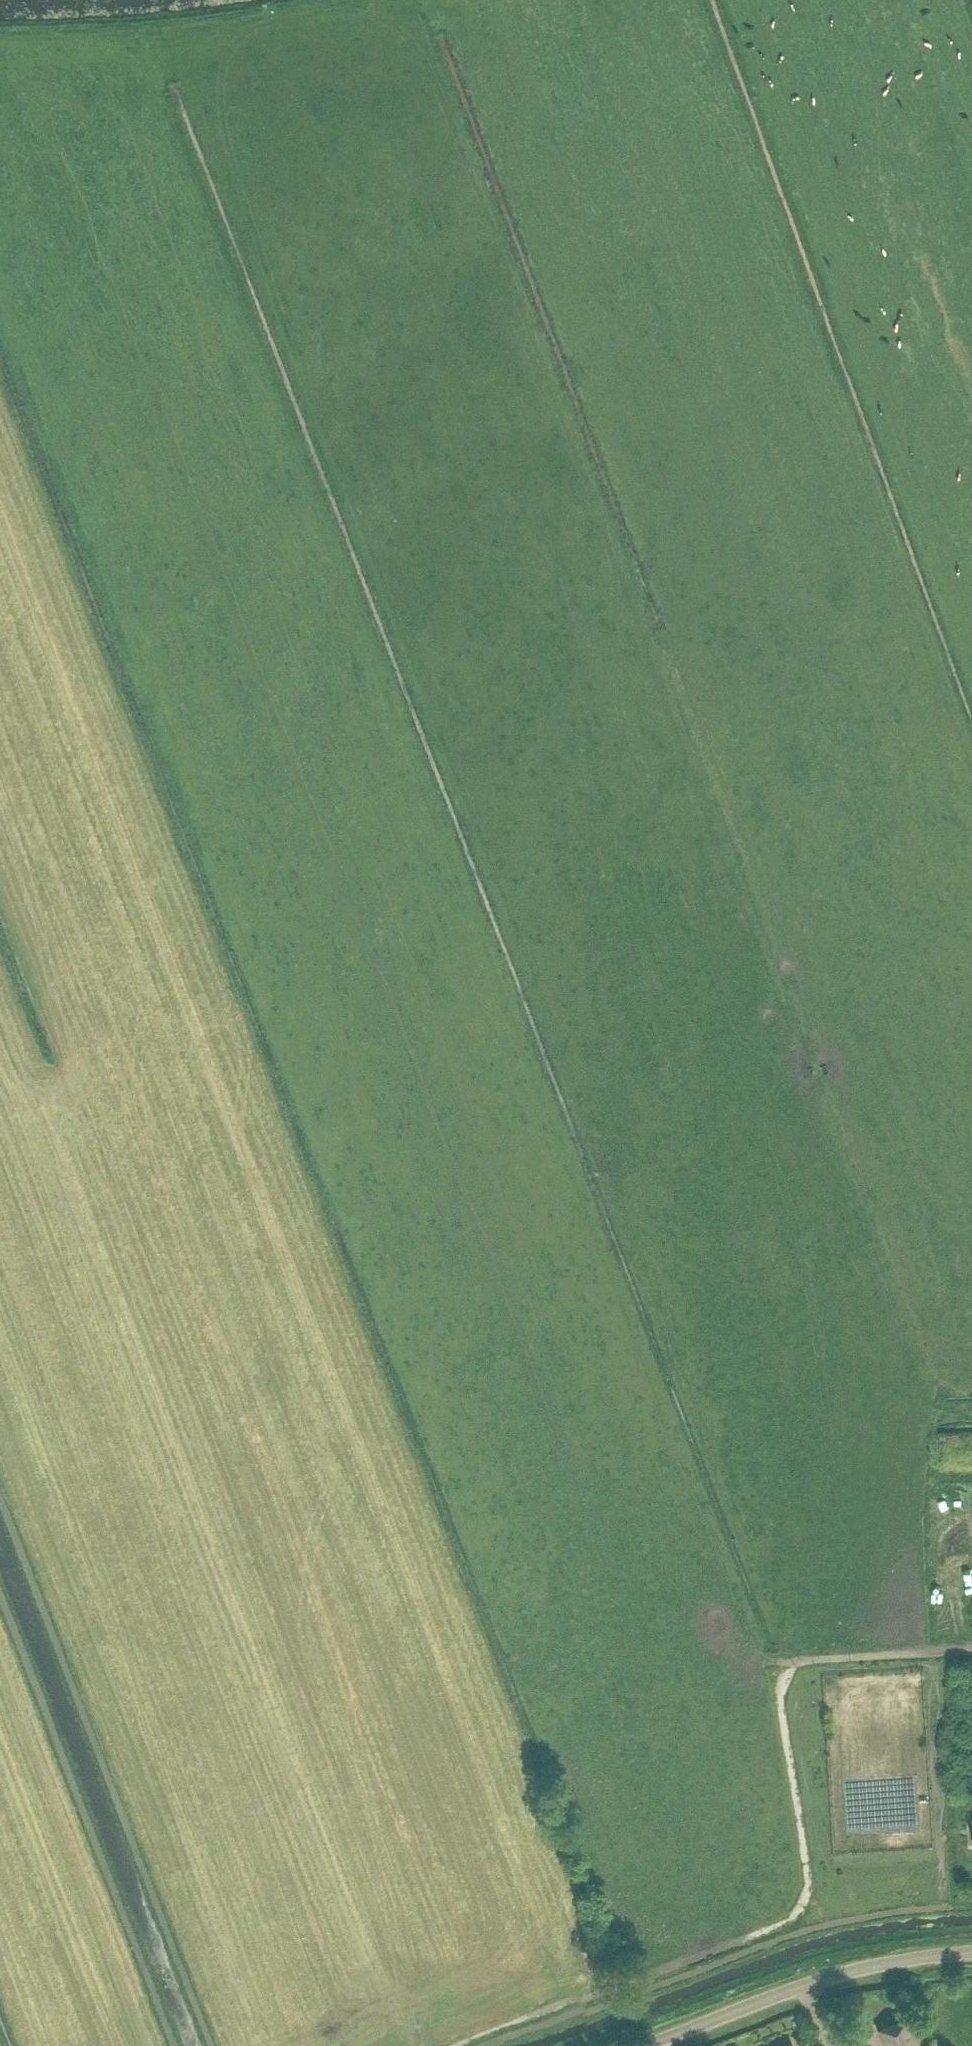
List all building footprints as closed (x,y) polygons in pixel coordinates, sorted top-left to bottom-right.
[(907,2016),(880,2027),(889,2045),(919,2045),(907,2016)]
